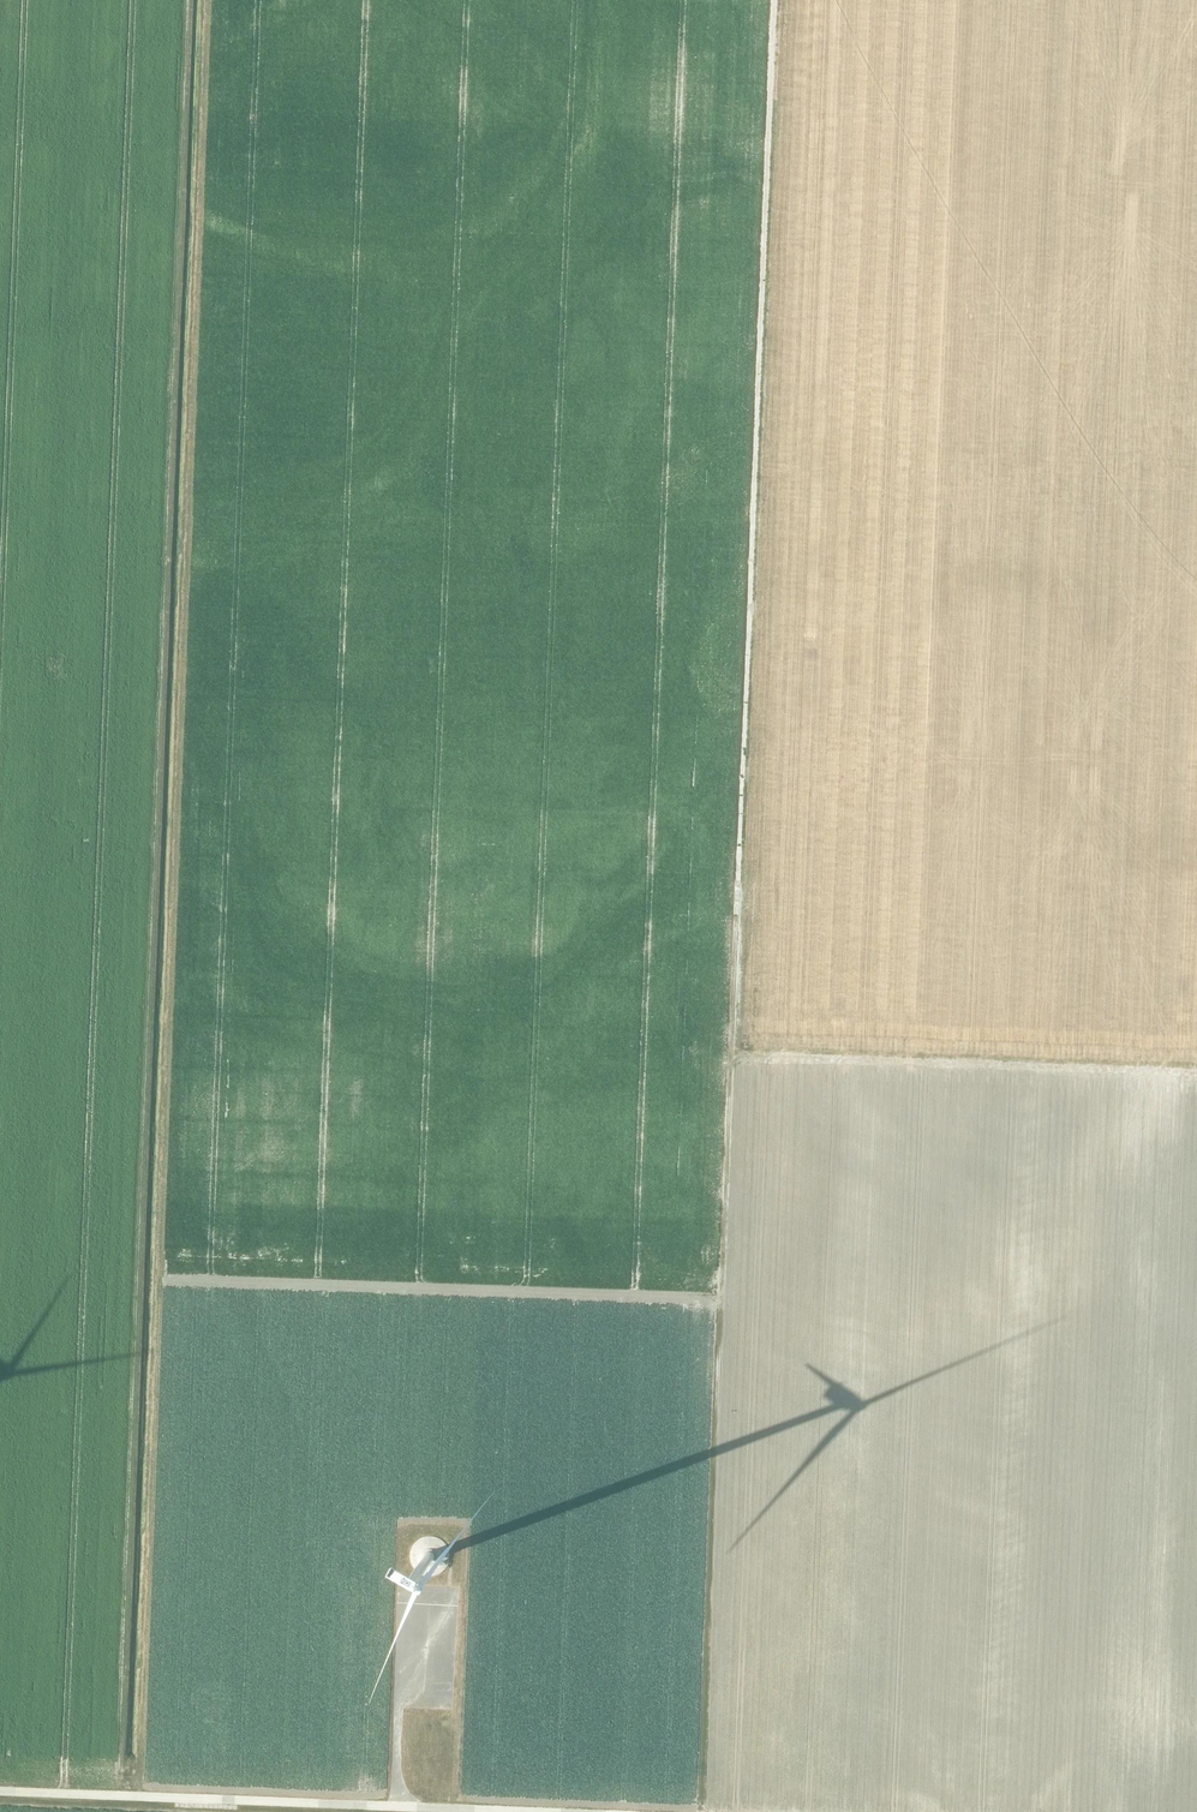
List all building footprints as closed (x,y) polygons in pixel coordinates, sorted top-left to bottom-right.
[(437,1555),(437,1554),(437,1553),(437,1552),(436,1551),(436,1550),(435,1550),(435,1549),(434,1549),(434,1548),(433,1548),(432,1548),(431,1547),(430,1547),(429,1547),(428,1548),(427,1548),(426,1548),(426,1549),(425,1549),(424,1550),(424,1551),(423,1551),(423,1552),(423,1553),(423,1554),(423,1555),(423,1556),(423,1557),(423,1558),(424,1558),(424,1559),(425,1560),(426,1560),(426,1561),(427,1561),(428,1561),(429,1562),(430,1562),(431,1562),(432,1561),(433,1561),(434,1561),(434,1560),(435,1560),(435,1559),(436,1559),(436,1558),(437,1557),(437,1556),(437,1555)]
